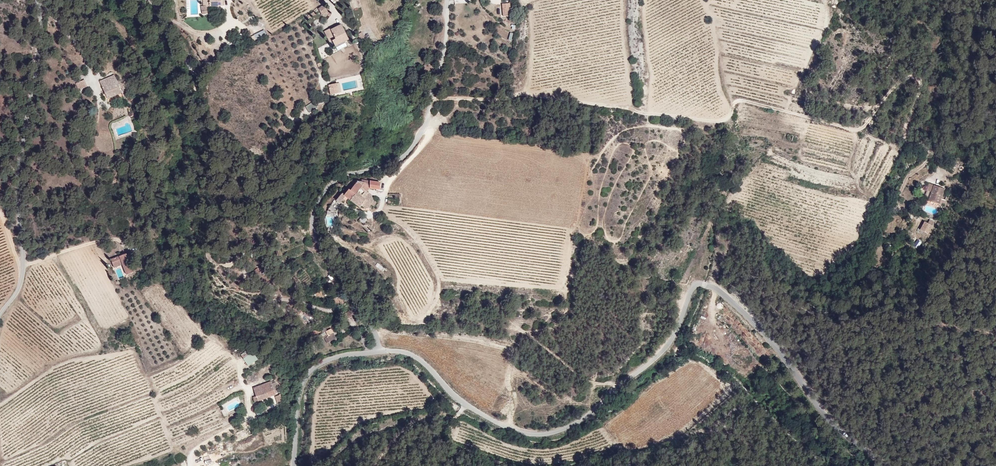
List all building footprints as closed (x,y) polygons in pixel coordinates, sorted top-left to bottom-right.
[(224,0),(191,0),(189,17),(209,13),(224,8),(224,0)] [(510,16),(510,3),(501,3),(502,16),(510,16)] [(324,16),(329,12),(322,5),(318,10),(324,16)] [(344,23),(325,30),(338,52),(354,41),(344,23)] [(124,92),(114,73),(100,80),(106,99),(124,92)] [(78,90),(88,87),(85,79),(75,83),(78,90)] [(330,95),(341,94),(340,83),(329,84),(330,95)] [(313,102),(305,106),(308,113),(317,108),(313,102)] [(370,181),(370,189),(381,190),(381,181),(370,181)] [(378,200),(360,183),(343,195),(365,210),(378,200)] [(930,192),(928,200),(944,205),(945,199),(942,198),(945,189),(928,183),(926,190),(930,192)] [(362,216),(359,221),(364,224),(367,220),(362,216)] [(928,223),(924,221),(919,230),(929,235),(935,222),(929,219),(928,223)] [(918,238),(914,246),(918,248),(922,241),(918,238)] [(129,254),(109,258),(114,269),(118,279),(134,274),(129,254)] [(378,262),(375,265),(381,271),(384,267),(378,262)] [(326,343),(336,339),(334,333),(324,337),(326,343)] [(248,366),(258,360),(253,352),(243,358),(248,366)] [(271,382),(253,386),(260,405),(280,395),(271,382)]
